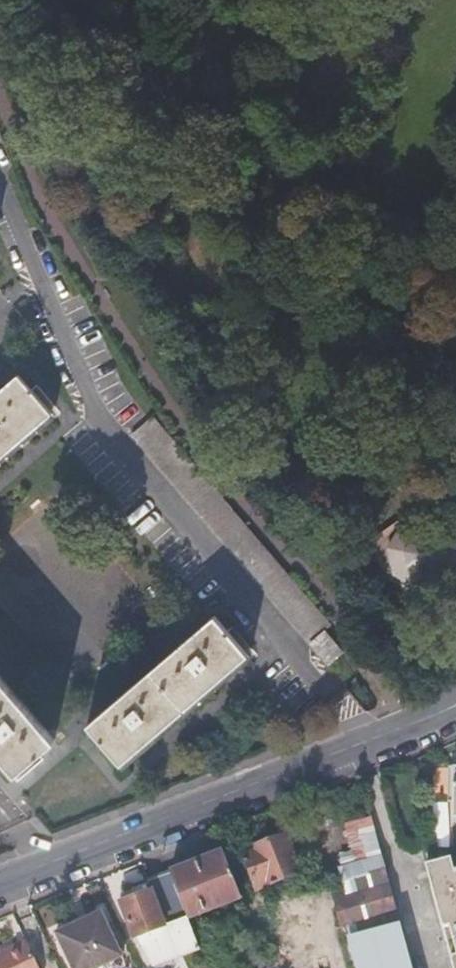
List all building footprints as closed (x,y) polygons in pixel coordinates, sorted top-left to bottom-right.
[(0,388),(0,455),(52,410),(19,372),(0,388)] [(153,411),(132,430),(310,639),(331,620),(153,411)] [(212,613),(87,722),(120,760),(246,651),(212,613)] [(324,628),(311,640),(328,660),(342,649),(324,628)] [(16,771),(55,737),(0,673),(0,752),(16,771)] [(337,851),(340,865),(380,852),(370,814),(342,821),(349,848),(337,851)] [(287,832),(240,850),(255,889),(302,872),(287,832)] [(223,850),(170,870),(188,915),(241,895),(223,850)] [(345,923),(394,907),(380,852),(340,865),(339,865),(348,893),(335,898),(343,924),(345,923)] [(423,865),(452,967),(455,967),(455,873),(452,874),(446,858),(423,865)] [(170,870),(147,879),(152,889),(165,924),(188,915),(170,870)] [(152,889),(147,879),(132,885),(134,890),(120,895),(122,900),(152,889)] [(152,889),(122,900),(135,935),(138,935),(154,963),(200,946),(188,915),(165,924),(152,889)] [(349,938),(399,924),(394,907),(345,923),(349,938)] [(56,932),(72,967),(93,967),(122,955),(101,911),(56,932)] [(399,924),(349,938),(357,967),(411,967),(399,924)] [(26,940),(0,952),(0,967),(39,967),(26,940)]
